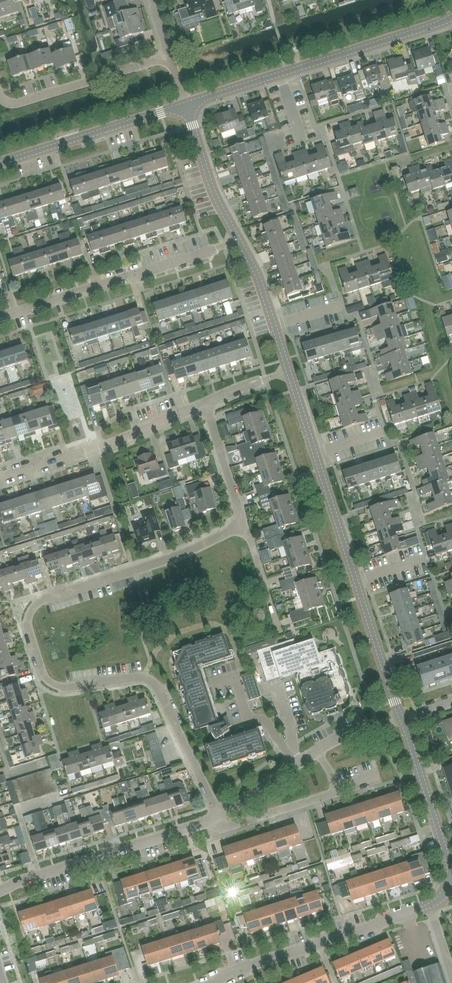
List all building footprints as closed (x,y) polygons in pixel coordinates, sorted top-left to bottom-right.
[(111,30),(117,28),(140,21),(137,9),(120,15),(118,8),(128,5),(126,0),(104,7),(108,19),(101,21),(104,31),(111,28),(111,30)] [(179,11),(183,22),(198,18),(197,14),(204,12),(206,19),(217,16),(213,3),(206,5),(204,0),(187,0),(184,1),(187,9),(179,11)] [(245,9),(242,0),(227,0),(224,1),(229,15),(245,9)] [(245,9),(262,4),(260,0),(242,0),(245,9)] [(15,3),(15,2),(0,6),(0,19),(18,13),(15,3)] [(228,23),(236,22),(234,14),(227,16),(228,23)] [(71,19),(64,22),(68,32),(74,30),(71,19)] [(144,32),(140,21),(117,28),(121,39),(115,41),(117,49),(129,45),(127,37),(144,32)] [(62,51),(67,67),(77,64),(72,48),(70,42),(63,44),(65,50),(62,51)] [(289,46),(292,51),(301,48),(299,42),(289,46)] [(419,69),(414,71),(416,78),(426,75),(424,69),(433,66),(435,70),(441,68),(437,55),(431,56),(428,48),(413,53),(419,69)] [(55,65),(52,55),(50,49),(39,52),(44,68),(54,65),(55,65)] [(55,65),(54,65),(56,71),(67,67),(62,51),(52,55),(55,65)] [(34,71),(44,68),(39,52),(29,55),(34,71)] [(23,74),(34,71),(29,55),(18,59),(23,74)] [(416,78),(414,71),(413,71),(412,69),(407,70),(403,57),(393,60),(393,62),(388,63),(394,82),(406,78),(408,85),(417,83),(415,78),(416,78)] [(13,78),(23,74),(18,59),(8,62),(13,78)] [(382,91),(391,88),(383,64),(377,66),(376,63),(368,66),(369,67),(363,69),(368,86),(379,82),(382,91)] [(357,101),(366,98),(358,74),(353,76),(352,73),(343,76),(344,78),(338,80),(343,96),(354,92),(357,101)] [(311,86),(315,95),(309,97),(312,106),(318,104),(318,102),(328,98),(331,107),(340,104),(332,81),(326,83),(325,79),(317,82),(318,84),(311,86)] [(417,112),(443,104),(442,98),(431,102),(429,95),(420,98),(418,95),(409,97),(411,101),(409,102),(412,113),(417,112)] [(278,128),(276,124),(269,101),(263,103),(262,100),(252,103),(253,105),(248,106),(254,123),(264,119),(267,127),(269,132),(278,128)] [(421,123),(437,119),(435,112),(445,109),(443,104),(417,112),(421,123)] [(378,111),(386,139),(398,135),(393,119),(386,121),(383,110),(378,111)] [(236,134),(246,131),(241,117),(236,118),(234,111),(215,117),(221,133),(234,129),(236,134)] [(375,142),(386,139),(378,111),(372,113),(376,124),(370,126),(375,142)] [(424,135),(447,128),(446,123),(438,125),(437,119),(421,123),(424,135)] [(362,143),(357,127),(351,128),(349,122),(344,123),(351,146),(362,143)] [(363,146),(375,142),(370,126),(364,128),(362,122),(356,123),(357,127),(362,143),(363,146)] [(351,146),(344,123),(339,125),(341,132),(335,134),(337,143),(331,145),(334,155),(341,153),(340,149),(351,146)] [(449,133),(447,128),(424,135),(428,147),(444,142),(442,135),(449,133)] [(263,151),(268,150),(264,138),(259,139),(263,151)] [(229,163),(248,156),(244,144),(230,149),(232,156),(227,158),(229,163)] [(313,156),(319,173),(330,169),(322,145),(316,147),(319,155),(313,156)] [(272,162),(268,150),(263,151),(267,163),(272,162)] [(319,173),(313,156),(309,158),(306,150),(299,152),(307,176),(319,173)] [(151,152),(157,172),(168,168),(164,153),(157,155),(155,151),(151,152)] [(157,172),(151,152),(146,154),(147,158),(140,160),(145,175),(157,172)] [(307,176),(299,152),(293,154),(296,162),(290,164),(295,180),(307,176)] [(284,184),(295,180),(290,164),(285,165),(281,153),(275,155),(284,184)] [(248,156),(229,163),(230,168),(236,166),(238,173),(252,168),(248,156)] [(145,175),(140,160),(134,162),(132,158),(127,160),(133,179),(145,175)] [(133,179),(127,160),(122,161),(123,165),(117,168),(122,183),(133,179)] [(439,170),(445,186),(451,184),(451,171),(448,160),(443,161),(445,168),(439,170)] [(271,175),(276,174),(272,162),(267,163),(271,175)] [(122,183),(117,168),(110,170),(109,165),(104,167),(110,186),(122,183)] [(432,186),(426,170),(421,172),(418,165),(413,167),(420,190),(432,186)] [(433,190),(445,186),(439,170),(433,172),(431,165),(425,167),(426,170),(432,186),(433,190)] [(100,173),(93,175),(98,190),(110,186),(104,167),(99,168),(100,173)] [(409,194),(420,190),(413,167),(408,169),(410,176),(404,178),(409,194)] [(254,173),(252,168),(238,173),(240,180),(235,181),(237,186),(256,180),(256,179),(263,176),(261,171),(254,173)] [(98,190),(93,175),(87,177),(85,173),(80,174),(87,194),(98,190)] [(87,194),(80,174),(75,176),(77,180),(70,182),(74,198),(81,195),(83,202),(89,200),(87,194)] [(275,187),(280,185),(276,174),(271,175),(275,187)] [(256,180),(237,186),(238,191),(244,190),(246,196),(260,192),(256,180)] [(161,186),(163,190),(175,186),(173,182),(161,186)] [(61,185),(49,189),(57,214),(59,221),(64,219),(60,206),(59,206),(57,203),(65,200),(61,185)] [(283,197),(280,185),(275,187),(279,198),(283,197)] [(151,194),(163,190),(161,186),(149,189),(151,194)] [(351,198),(359,196),(357,188),(348,191),(351,198)] [(37,193),(42,208),(50,205),(51,208),(50,209),(52,216),(57,214),(49,189),(37,193)] [(138,193),(139,198),(151,194),(149,189),(138,193)] [(243,204),(245,210),(264,203),(264,202),(269,201),(268,196),(262,198),(260,192),(246,196),(248,203),(243,204)] [(25,196),(33,221),(39,220),(37,213),(35,214),(34,210),(42,208),(37,193),(25,196)] [(126,197),(128,201),(139,198),(138,193),(126,197)] [(314,213),(331,208),(330,203),(337,201),(335,194),(311,202),(314,213)] [(29,223),(33,221),(25,196),(14,200),(19,215),(27,213),(28,216),(27,216),(29,223)] [(114,200),(116,205),(128,201),(126,197),(114,200)] [(283,197),(279,198),(284,213),(288,211),(283,197)] [(11,217),(19,215),(14,200),(3,203),(11,229),(11,228),(16,227),(14,221),(12,221),(11,217)] [(104,209),(116,205),(114,200),(103,204),(104,209)] [(3,224),(8,238),(13,236),(11,228),(11,229),(3,203),(0,204),(0,225),(3,224)] [(268,215),(264,203),(245,210),(246,215),(251,213),(253,219),(268,215)] [(93,212),(104,209),(103,204),(91,208),(93,212)] [(174,204),(168,206),(170,212),(176,232),(181,230),(179,225),(186,223),(182,209),(176,210),(174,204)] [(80,206),(73,208),(76,217),(81,215),(81,216),(93,212),(91,208),(81,211),(80,206)] [(164,214),(158,216),(163,230),(169,228),(170,234),(176,232),(170,212),(168,206),(166,207),(163,208),(164,214)] [(333,213),(331,208),(314,213),(318,225),(343,217),(341,211),(333,213)] [(295,230),(299,228),(295,215),(290,217),(295,230)] [(156,232),(163,230),(158,216),(146,219),(152,239),(157,238),(156,232)] [(345,224),(343,217),(318,225),(322,237),(339,232),(337,227),(345,224)] [(147,241),(152,239),(146,219),(134,223),(139,238),(146,236),(147,241)] [(261,235),(263,240),(283,233),(279,222),(264,227),(266,234),(261,235)] [(133,240),(139,238),(134,223),(123,227),(129,246),(134,245),(133,240)] [(99,234),(100,234),(98,227),(93,228),(95,235),(87,238),(92,253),(99,251),(101,256),(105,254),(99,234)] [(124,248),(129,246),(123,227),(111,230),(116,246),(123,243),(124,248)] [(298,241),(303,240),(299,228),(295,230),(298,241)] [(111,230),(100,234),(99,234),(105,254),(111,252),(109,247),(116,246),(111,230)] [(340,236),(339,232),(322,237),(326,249),(350,241),(348,234),(340,236)] [(63,235),(71,259),(83,256),(78,241),(70,244),(69,240),(71,240),(68,233),(63,235)] [(283,233),(263,240),(265,245),(270,244),(272,250),(287,245),(283,233)] [(71,259),(63,235),(59,236),(61,243),(62,243),(63,246),(55,248),(60,263),(71,259)] [(45,240),(40,242),(48,267),(60,263),(55,248),(47,251),(46,247),(47,247),(45,240)] [(307,251),(303,240),(298,241),(302,253),(306,251),(307,251)] [(32,255),(37,270),(48,267),(40,242),(35,243),(37,250),(39,249),(40,253),(32,255)] [(440,252),(437,243),(431,245),(434,254),(440,252)] [(287,245),(272,250),(274,256),(269,258),(271,263),(291,257),(287,245)] [(37,270),(32,255),(24,258),(23,254),(24,254),(22,247),(17,249),(25,274),(37,270)] [(14,278),(25,274),(17,249),(12,250),(14,257),(16,256),(17,260),(9,262),(14,278)] [(310,263),(315,262),(311,249),(307,251),(306,251),(310,263)] [(446,253),(435,256),(438,265),(449,262),(446,253)] [(376,268),(381,284),(393,280),(385,256),(379,258),(381,267),(376,268)] [(291,257),(271,263),(273,268),(278,267),(280,273),(294,269),(291,257)] [(381,284),(376,268),(371,270),(368,261),(362,264),(370,288),(381,284)] [(315,275),(319,274),(315,262),(310,263),(315,275)] [(370,288),(362,264),(355,266),(358,274),(353,276),(358,291),(370,288)] [(294,269),(280,273),(282,280),(277,281),(278,287),(298,280),(294,269)] [(346,295),(358,291),(353,276),(348,277),(346,269),(339,271),(346,295)] [(323,285),(319,274),(315,275),(318,286),(323,285)] [(302,292),(298,280),(278,287),(280,291),(285,290),(289,303),(301,300),(299,293),(302,292)] [(216,286),(221,303),(228,300),(229,304),(234,303),(233,299),(228,282),(216,286)] [(223,306),(221,303),(216,286),(206,289),(211,306),(217,304),(219,307),(223,306)] [(196,292),(201,309),(207,307),(208,311),(212,309),(211,306),(206,289),(196,292)] [(202,313),(201,309),(196,292),(185,296),(190,313),(196,311),(198,314),(202,313)] [(191,316),(190,313),(185,296),(175,299),(180,316),(186,314),(187,317),(191,316)] [(181,319),(180,316),(175,299),(164,302),(170,319),(176,317),(177,321),(181,319)] [(171,323),(170,319),(164,302),(154,306),(159,322),(165,321),(166,324),(171,323)] [(353,305),(346,308),(348,314),(355,312),(353,305)] [(392,305),(360,315),(362,322),(378,317),(380,321),(396,316),(392,305)] [(131,313),(127,314),(132,328),(135,338),(141,336),(138,326),(143,325),(143,324),(148,323),(145,313),(140,315),(139,310),(138,310),(137,309),(135,308),(132,309),(130,311),(131,313)] [(446,319),(444,310),(439,312),(447,337),(451,335),(451,317),(446,319)] [(227,317),(228,322),(239,318),(238,313),(227,317)] [(120,332),(132,328),(127,314),(115,317),(120,332)] [(400,328),(396,316),(380,322),(381,327),(373,329),(375,336),(400,328)] [(109,336),(120,332),(115,317),(104,321),(109,336)] [(218,325),(228,322),(227,317),(216,320),(218,325)] [(207,328),(218,325),(216,320),(206,323),(207,328)] [(97,339),(109,336),(104,321),(92,325),(97,339)] [(229,325),(230,329),(242,326),(240,321),(229,325)] [(196,331),(207,328),(206,323),(195,327),(196,331)] [(85,343),(97,339),(92,325),(81,328),(85,343)] [(400,328),(375,336),(378,343),(386,340),(387,345),(403,339),(408,338),(404,326),(400,328)] [(186,335),(196,331),(195,327),(184,330),(186,335)] [(74,347),(85,343),(81,328),(69,332),(74,347)] [(175,338),(186,335),(184,330),(174,333),(175,338)] [(356,330),(345,333),(350,351),(351,354),(358,352),(361,351),(365,350),(362,339),(359,340),(356,330)] [(351,354),(350,351),(345,333),(334,336),(339,354),(346,352),(347,355),(351,354)] [(324,339),(329,357),(335,355),(336,358),(340,357),(339,354),(334,336),(324,339)] [(239,339),(234,341),(241,361),(251,358),(246,340),(240,342),(239,339)] [(330,360),(329,357),(324,339),(313,342),(318,360),(325,358),(326,361),(330,360)] [(403,339),(387,345),(389,350),(381,353),(383,359),(404,352),(407,351),(403,339)] [(137,346),(139,350),(150,346),(149,342),(137,346)] [(319,363),(318,360),(313,342),(302,345),(307,363),(314,361),(315,365),(319,363)] [(228,343),(224,344),(225,347),(230,364),(241,361),(235,344),(229,346),(228,343)] [(12,350),(16,364),(28,361),(23,346),(12,350)] [(127,354),(139,350),(137,346),(126,349),(127,354)] [(217,346),(213,347),(220,368),(230,364),(225,347),(218,349),(217,346)] [(213,347),(202,351),(204,354),(209,371),(220,368),(213,347)] [(116,358),(127,354),(126,349),(114,353),(116,358)] [(16,364),(12,350),(0,353),(5,368),(16,364)] [(392,369),(408,363),(404,352),(383,359),(380,360),(382,366),(390,364),(392,369)] [(104,361),(116,358),(114,353),(102,357),(104,361)] [(196,353),(192,354),(198,375),(209,371),(204,354),(197,356),(196,353)] [(192,354),(181,357),(182,361),(188,378),(198,375),(192,354)] [(92,365),(104,361),(102,357),(91,360),(92,365)] [(171,364),(177,381),(188,378),(182,361),(176,363),(175,359),(171,360),(172,364),(171,364)] [(81,369),(92,365),(91,360),(80,364),(81,369)] [(120,365),(118,360),(106,364),(107,369),(120,365)] [(366,363),(354,366),(356,371),(367,368),(366,363)] [(412,375),(408,363),(392,369),(394,374),(385,376),(388,383),(412,375)] [(160,367),(148,370),(154,392),(159,390),(158,387),(165,385),(160,367)] [(148,370),(135,374),(141,392),(148,390),(149,393),(154,392),(148,370)] [(135,374),(123,378),(130,399),(135,397),(134,394),(141,392),(135,374)] [(330,383),(334,395),(349,390),(348,385),(356,382),(354,376),(330,383)] [(123,378),(111,382),(117,400),(124,397),(125,401),(130,399),(123,378)] [(111,382),(99,386),(106,407),(111,405),(110,402),(117,400),(111,382)] [(12,391),(24,388),(22,383),(10,386),(12,391)] [(12,391),(10,386),(0,390),(0,394),(0,395),(12,391)] [(86,386),(80,388),(86,406),(92,404),(93,408),(100,406),(101,409),(106,407),(99,386),(87,390),(86,386)] [(424,400),(429,416),(441,412),(433,388),(426,390),(429,398),(424,400)] [(337,407),(362,399),(359,392),(351,395),(349,390),(334,395),(337,407)] [(429,416),(424,400),(419,402),(416,393),(410,395),(417,419),(429,416)] [(401,407),(406,423),(417,419),(410,395),(403,397),(406,406),(401,407)] [(341,418),(356,413),(355,407),(363,405),(362,399),(337,407),(341,418)] [(394,427),(406,423),(401,407),(396,409),(393,401),(386,403),(394,427)] [(36,411),(42,429),(48,427),(49,431),(60,427),(54,406),(36,411)] [(247,432),(266,426),(262,412),(246,418),(243,410),(231,414),(226,416),(229,427),(235,425),(244,422),(247,432)] [(35,432),(42,429),(36,411),(24,415),(31,437),(36,435),(35,432)] [(356,413),(341,418),(344,430),(369,423),(366,415),(358,418),(356,413)] [(12,419),(18,437),(24,435),(25,439),(31,437),(24,415),(12,419)] [(18,437),(12,419),(0,423),(0,424),(6,444),(12,443),(11,439),(18,437)] [(432,424),(422,427),(424,434),(434,430),(432,424)] [(241,457),(266,450),(263,442),(271,439),(266,426),(247,432),(250,442),(238,446),(241,457)] [(421,451),(438,446),(434,435),(410,442),(412,449),(419,446),(421,451)] [(180,440),(186,458),(194,455),(196,461),(207,457),(202,444),(196,446),(193,437),(192,437),(192,436),(180,440)] [(171,454),(166,456),(170,469),(179,466),(177,461),(186,458),(180,440),(169,443),(169,445),(168,445),(171,454)] [(422,457),(415,459),(417,465),(441,457),(438,446),(421,451),(422,457)] [(268,456),(266,450),(241,457),(245,468),(257,464),(260,474),(280,468),(275,454),(268,456)] [(140,460),(136,461),(140,475),(154,470),(157,479),(168,475),(164,464),(158,466),(155,455),(151,457),(150,454),(139,457),(140,460)] [(385,459),(390,477),(397,475),(398,478),(402,477),(401,474),(401,473),(396,456),(385,459)] [(441,457),(417,465),(419,472),(427,469),(429,474),(445,469),(441,457)] [(391,480),(390,477),(385,459),(375,462),(381,480),(386,478),(387,481),(391,480)] [(382,483),(381,480),(375,462),(364,466),(370,483),(376,481),(377,485),(382,483)] [(371,486),(370,483),(364,466),(354,469),(359,487),(366,485),(367,488),(371,486)] [(258,498),(270,494),(268,487),(284,481),(280,468),(260,474),(264,484),(255,487),(258,498)] [(360,490),(359,487),(354,469),(343,473),(349,490),(354,488),(356,492),(360,490)] [(430,480),(422,482),(424,488),(446,482),(449,481),(445,469),(429,474),(430,480)] [(87,474),(81,476),(88,497),(90,502),(108,496),(102,477),(97,479),(96,475),(94,472),(87,474)] [(88,497),(81,476),(76,478),(77,481),(70,483),(76,501),(88,497)] [(76,501),(70,483),(64,485),(63,482),(58,484),(64,505),(76,501)] [(432,493),(433,499),(450,494),(446,482),(424,488),(421,489),(423,495),(432,493)] [(200,483),(187,487),(190,499),(196,497),(201,513),(215,508),(212,497),(213,496),(210,488),(202,490),(200,483)] [(64,505),(58,484),(52,486),(53,489),(46,491),(52,509),(64,505)] [(33,491),(40,513),(45,511),(47,515),(54,513),(52,509),(46,491),(40,493),(39,490),(33,491)] [(40,513),(33,491),(28,493),(29,496),(22,498),(28,516),(40,513)] [(274,515),(293,509),(288,496),(273,501),(270,494),(258,498),(262,509),(271,506),(274,515)] [(450,494),(433,499),(435,504),(427,506),(429,513),(451,506),(451,500),(450,494)] [(28,516),(22,498),(16,500),(15,497),(9,499),(16,520),(28,516)] [(16,520),(9,499),(4,501),(5,504),(0,505),(0,510),(4,524),(16,520)] [(176,508),(163,512),(165,519),(167,519),(171,531),(174,530),(176,531),(182,529),(182,527),(185,526),(181,512),(186,510),(183,499),(174,501),(176,508)] [(374,521),(390,515),(388,510),(396,508),(394,501),(370,509),(374,521)] [(266,541),(284,535),(281,528),(297,523),(293,509),(274,515),(277,526),(263,531),(266,541)] [(145,521),(133,525),(139,543),(140,543),(141,545),(142,545),(143,545),(146,544),(147,544),(148,542),(147,541),(155,538),(151,527),(157,525),(153,512),(143,515),(145,521)] [(391,521),(390,515),(374,521),(378,532),(402,524),(400,518),(391,521)] [(404,531),(402,524),(378,532),(381,544),(397,539),(395,533),(404,531)] [(451,525),(445,527),(448,536),(443,537),(448,553),(451,551),(451,526),(451,525)] [(102,540),(109,559),(114,558),(112,553),(119,550),(115,536),(108,538),(106,530),(100,532),(102,540)] [(438,539),(435,531),(423,535),(427,548),(433,547),(436,556),(448,553),(443,537),(438,539)] [(284,535),(266,541),(269,552),(275,550),(284,547),(287,557),(306,551),(302,537),(295,539),(292,532),(284,535)] [(36,541),(39,551),(44,549),(43,543),(52,540),(51,536),(36,541)] [(397,539),(381,544),(385,555),(409,548),(416,546),(419,544),(417,537),(399,543),(397,539)] [(68,551),(73,565),(80,563),(81,568),(86,567),(80,547),(77,540),(72,542),(74,549),(68,551)] [(91,543),(96,558),(102,556),(104,561),(109,559),(102,540),(91,543)] [(39,551),(36,541),(20,546),(21,550),(31,547),(33,553),(39,551)] [(89,560),(96,558),(91,543),(80,547),(86,567),(91,565),(89,560)] [(66,567),(73,565),(68,551),(57,554),(63,574),(68,572),(66,567)] [(282,570),(285,581),(298,578),(295,569),(311,564),(306,551),(287,557),(291,567),(282,570)] [(58,576),(63,574),(57,554),(45,558),(50,572),(57,570),(58,576)] [(24,557),(32,584),(37,583),(35,577),(42,575),(38,561),(31,563),(29,555),(24,557)] [(27,585),(32,584),(24,557),(18,559),(20,566),(14,568),(19,582),(26,580),(27,585)] [(12,584),(19,582),(14,568),(3,571),(9,591),(14,590),(12,584)] [(3,587),(4,593),(9,591),(3,571),(0,572),(0,588),(3,587)] [(298,578),(285,581),(279,583),(283,593),(297,589),(301,599),(320,592),(316,579),(300,584),(298,578)] [(427,582),(431,594),(436,592),(432,580),(427,582)] [(393,606),(411,600),(409,594),(412,592),(411,589),(407,590),(390,595),(393,606)] [(324,606),(320,592),(301,599),(304,609),(290,613),(293,624),(311,618),(308,611),(324,606)] [(431,594),(435,604),(439,603),(436,592),(431,594)] [(414,599),(411,600),(393,606),(397,616),(414,611),(412,605),(416,603),(414,599)] [(435,604),(438,615),(443,613),(439,603),(435,604)] [(397,616),(401,628),(418,622),(416,615),(419,614),(418,610),(414,611),(397,616)] [(438,615),(441,625),(446,624),(443,613),(438,615)] [(404,637),(421,632),(419,625),(423,624),(421,621),(418,622),(401,628),(404,637)] [(249,633),(247,625),(240,627),(242,635),(249,633)] [(0,628),(0,642),(11,639),(10,633),(5,635),(2,628),(0,628)] [(425,631),(421,632),(404,637),(408,649),(425,643),(423,636),(426,635),(425,631)] [(451,639),(449,632),(444,634),(435,637),(437,643),(451,639)] [(211,642),(217,661),(230,657),(223,636),(215,639),(215,640),(211,642)] [(11,639),(0,642),(0,655),(9,652),(7,645),(13,643),(11,639)] [(343,670),(342,669),(341,670),(340,666),(341,666),(341,665),(341,664),(341,662),(341,661),(340,659),(340,658),(339,657),(339,656),(338,655),(337,656),(335,649),(318,654),(314,641),(296,647),(294,640),(268,647),(267,643),(257,646),(267,682),(280,678),(281,679),(282,679),(281,679),(298,673),(297,675),(297,676),(297,677),(297,679),(298,681),(298,682),(299,683),(299,684),(300,685),(301,687),(301,686),(302,687),(304,688),(303,689),(302,689),(302,691),(302,692),(302,693),(302,695),(303,696),(303,697),(304,698),(304,699),(305,700),(306,700),(307,703),(306,703),(306,705),(306,706),(306,707),(307,709),(307,711),(308,712),(309,713),(310,714),(310,713),(312,714),(312,715),(314,715),(315,715),(317,715),(319,714),(320,714),(321,713),(323,712),(323,711),(326,710),(326,711),(328,711),(329,711),(330,716),(331,716),(331,715),(335,713),(336,715),(336,714),(334,709),(335,708),(337,707),(336,706),(337,705),(338,705),(338,704),(342,703),(341,699),(350,696),(349,694),(350,694),(350,693),(350,691),(350,690),(350,689),(349,688),(349,686),(348,685),(347,683),(346,683),(345,680),(346,680),(346,679),(346,678),(346,677),(345,675),(345,674),(345,673),(344,672),(343,670)] [(204,665),(217,661),(211,642),(207,643),(206,641),(197,644),(198,646),(203,664),(204,665)] [(197,666),(203,664),(198,646),(192,647),(192,646),(183,649),(183,650),(180,657),(197,666)] [(9,652),(0,655),(0,668),(18,662),(17,657),(12,658),(9,652)] [(176,664),(175,664),(178,673),(179,672),(181,678),(200,673),(197,666),(180,657),(176,664)] [(441,661),(448,680),(451,678),(451,657),(441,661)] [(429,665),(436,684),(448,680),(441,661),(429,665)] [(0,668),(0,675),(1,680),(17,675),(14,668),(20,667),(18,662),(0,668)] [(424,688),(436,684),(429,665),(417,669),(424,688)] [(185,691),(205,685),(200,672),(200,673),(180,678),(182,687),(184,687),(185,691)] [(249,701),(261,697),(253,672),(242,676),(249,701)] [(0,685),(0,691),(4,689),(8,701),(28,694),(27,690),(22,692),(19,684),(11,687),(9,682),(0,685)] [(188,704),(209,698),(205,685),(185,691),(187,695),(185,696),(188,704)] [(11,712),(26,708),(24,701),(30,699),(28,694),(8,701),(11,712)] [(132,698),(139,719),(151,715),(146,700),(139,702),(137,697),(132,698)] [(139,719),(132,698),(128,700),(130,705),(123,707),(128,722),(139,719)] [(194,717),(213,710),(209,698),(188,704),(191,713),(192,712),(194,717)] [(128,722),(123,707),(116,710),(114,704),(110,705),(116,726),(128,722)] [(116,726),(110,705),(105,707),(107,712),(99,715),(104,730),(111,728),(113,734),(118,733),(116,726)] [(11,725),(35,718),(34,713),(29,715),(26,708),(11,712),(13,719),(9,720),(11,725)] [(217,722),(213,710),(194,717),(195,721),(193,721),(196,730),(210,726),(216,723),(217,722)] [(37,723),(35,718),(11,725),(12,729),(16,728),(19,735),(33,731),(31,724),(37,723)] [(216,723),(210,726),(211,728),(210,729),(212,735),(216,741),(230,732),(228,729),(232,726),(231,726),(225,718),(220,722),(220,721),(219,721),(220,723),(216,723)] [(142,728),(144,734),(156,730),(154,724),(142,728)] [(131,733),(133,738),(144,734),(142,728),(142,730),(131,733)] [(22,746),(42,740),(41,736),(35,737),(33,731),(19,735),(22,746)] [(259,732),(246,736),(252,755),(256,754),(257,756),(266,753),(259,732)] [(120,737),(121,741),(133,738),(131,733),(120,737)] [(148,742),(159,739),(157,734),(147,737),(148,742)] [(252,755),(246,736),(233,740),(240,761),(248,758),(248,757),(252,755)] [(109,745),(121,741),(120,737),(108,741),(109,745)] [(5,752),(10,750),(6,739),(1,741),(5,752)] [(160,745),(159,739),(148,742),(150,748),(160,745)] [(44,745),(42,740),(22,746),(15,748),(17,753),(23,751),(26,759),(41,754),(38,747),(44,745)] [(240,761),(233,740),(220,744),(227,764),(231,762),(231,764),(240,761)] [(97,746),(103,766),(113,763),(115,767),(125,764),(120,751),(112,754),(110,747),(103,750),(101,744),(97,746)] [(227,764),(220,744),(207,748),(214,769),(223,767),(222,765),(227,764)] [(162,750),(160,745),(150,748),(152,753),(162,750)] [(87,754),(91,769),(103,766),(97,746),(92,748),(93,752),(87,754)] [(10,750),(5,752),(8,764),(13,762),(10,750)] [(164,755),(162,750),(152,753),(154,759),(164,755)] [(91,769),(87,754),(80,757),(78,751),(73,753),(80,773),(91,769)] [(71,760),(63,762),(68,777),(75,775),(77,781),(82,779),(80,773),(73,753),(69,754),(71,760)] [(154,759),(155,764),(166,761),(164,755),(154,759)] [(57,756),(49,759),(51,765),(59,763),(57,756)] [(167,766),(166,761),(155,764),(157,770),(167,766)] [(174,774),(172,767),(161,771),(162,777),(174,774)] [(52,769),(46,771),(50,782),(56,781),(52,769)] [(44,784),(50,782),(46,771),(40,773),(44,784)] [(38,786),(44,784),(40,773),(35,774),(38,786)] [(33,788),(38,786),(35,774),(29,776),(33,788)] [(28,789),(33,788),(29,776),(24,778),(28,789)] [(22,791),(28,789),(24,778),(18,779),(22,791)] [(16,793),(22,791),(18,779),(12,781),(16,793)] [(10,795),(16,793),(12,781),(7,783),(10,795)] [(59,792),(56,781),(50,782),(54,794),(59,792)] [(54,794),(50,782),(44,784),(48,796),(54,794)] [(165,783),(173,809),(185,805),(184,804),(190,802),(186,789),(185,790),(184,786),(181,784),(172,787),(170,782),(165,783)] [(161,813),(173,809),(165,783),(164,784),(164,783),(158,785),(162,797),(157,798),(161,813)] [(48,796),(44,784),(38,786),(42,797),(48,796)] [(42,797),(38,786),(33,788),(37,799),(42,797)] [(37,799),(33,788),(28,789),(31,801),(37,799)] [(31,801),(28,789),(22,791),(25,803),(31,801)] [(147,789),(142,790),(150,816),(161,813),(157,798),(150,800),(147,789)] [(150,816),(142,790),(136,792),(139,804),(134,806),(138,820),(150,816)] [(25,803),(22,791),(16,793),(20,804),(25,803)] [(14,806),(20,804),(16,793),(10,795),(14,806)] [(386,797),(392,816),(393,822),(399,820),(397,814),(404,812),(398,793),(386,797)] [(124,796),(119,798),(127,824),(138,820),(134,806),(128,808),(124,796)] [(380,820),(392,816),(386,797),(374,800),(380,820)] [(115,827),(127,824),(119,798),(113,800),(116,811),(111,813),(108,805),(103,807),(104,810),(108,823),(113,821),(115,827)] [(368,824),(380,820),(374,800),(361,804),(368,824)] [(356,828),(368,824),(361,804),(349,808),(356,828)] [(60,806),(62,815),(68,813),(65,805),(60,806)] [(61,829),(55,831),(60,845),(71,841),(66,827),(62,815),(60,806),(54,808),(54,809),(61,829)] [(104,824),(108,823),(104,810),(99,812),(100,816),(95,818),(92,807),(86,809),(94,834),(106,830),(104,824)] [(343,831),(356,828),(349,808),(337,812),(343,831)] [(94,834),(86,809),(80,811),(84,822),(78,823),(83,838),(85,839),(88,838),(89,836),(94,834)] [(332,835),(343,831),(337,812),(325,816),(327,821),(316,824),(320,837),(331,834),(332,835)] [(8,821),(17,818),(15,813),(6,816),(8,821)] [(36,853),(48,849),(40,824),(37,814),(31,816),(36,831),(37,831),(39,836),(32,839),(36,853)] [(46,822),(40,824),(48,849),(60,845),(55,831),(49,833),(46,822)] [(71,841),(83,838),(78,823),(66,827),(71,841)] [(284,829),(290,848),(302,844),(296,825),(284,829)] [(278,852),(290,848),(284,829),(272,833),(278,852)] [(270,855),(278,852),(272,833),(260,836),(266,856),(267,859),(271,858),(270,855)] [(394,833),(385,836),(387,841),(396,838),(394,833)] [(418,835),(400,841),(402,846),(419,840),(418,835)] [(12,842),(10,836),(0,839),(0,845),(12,842)] [(254,860),(266,856),(260,836),(248,840),(254,860)] [(387,841),(385,836),(375,839),(377,844),(387,841)] [(246,862),(254,860),(248,840),(247,841),(246,839),(241,841),(241,842),(236,844),(242,864),(242,866),(246,865),(246,862)] [(12,842),(0,845),(0,858),(4,857),(2,851),(11,848),(11,850),(18,847),(16,840),(12,842)] [(402,846),(400,841),(390,844),(392,849),(402,846)] [(218,871),(242,864),(236,844),(223,848),(226,856),(215,860),(218,871)] [(385,845),(376,848),(377,854),(387,851),(385,845)] [(346,848),(337,851),(338,857),(348,854),(346,848)] [(368,857),(377,854),(376,848),(366,851),(368,857)] [(414,861),(407,863),(413,882),(426,879),(424,874),(430,873),(424,853),(413,857),(414,861)] [(182,862),(188,881),(189,887),(195,885),(194,880),(200,878),(194,858),(182,862)] [(307,861),(297,864),(299,869),(309,866),(307,861)] [(176,885),(188,881),(182,862),(170,865),(176,885)] [(401,886),(413,882),(407,863),(395,867),(401,886)] [(164,889),(176,885),(170,865),(158,869),(164,889)] [(283,869),(284,874),(294,871),(292,866),(283,869)] [(395,867),(383,871),(389,890),(401,886),(395,867)] [(158,869),(145,873),(152,893),(164,889),(158,869)] [(275,877),(284,874),(283,869),(273,872),(275,877)] [(298,873),(299,879),(309,876),(307,870),(298,873)] [(365,898),(359,878),(356,871),(351,873),(353,880),(347,882),(338,885),(342,898),(351,895),(353,902),(365,898)] [(377,894),(389,890),(383,871),(371,875),(377,894)] [(152,893),(145,873),(133,877),(140,897),(152,893)] [(259,876),(260,882),(270,879),(268,873),(259,876)] [(290,882),(299,879),(298,873),(288,876),(290,882)] [(365,898),(377,894),(371,875),(359,878),(365,898)] [(251,885),(260,882),(259,876),(249,879),(251,885)] [(133,899),(140,897),(133,877),(121,881),(114,884),(116,891),(121,906),(134,902),(133,899)] [(244,881),(235,884),(236,889),(246,886),(244,881)] [(249,889),(251,894),(261,891),(259,886),(249,889)] [(305,895),(311,915),(323,911),(317,892),(316,892),(315,888),(311,889),(312,893),(305,895)] [(242,897),(251,894),(249,889),(240,892),(242,897)] [(80,894),(86,914),(98,910),(92,890),(80,894)] [(299,919),(311,915),(305,895),(303,891),(299,892),(301,897),(293,899),(299,919)] [(205,893),(196,897),(197,902),(207,899),(205,893)] [(67,898),(74,917),(86,914),(80,894),(67,898)] [(221,897),(216,899),(220,912),(225,910),(221,897)] [(62,921),(74,917),(67,898),(55,902),(62,921)] [(173,909),(183,906),(181,901),(180,898),(173,901),(172,900),(169,901),(171,904),(173,909)] [(181,901),(183,906),(192,903),(190,898),(181,901)] [(287,923),(299,919),(293,899),(281,903),(287,923)] [(50,925),(62,921),(55,902),(43,905),(50,925)] [(205,903),(195,906),(197,911),(207,908),(205,903)] [(275,926),(287,923),(281,903),(269,907),(275,926)] [(37,929),(50,925),(43,905),(31,909),(37,929)] [(157,909),(158,914),(168,911),(166,906),(157,909)] [(263,930),(275,926),(269,907),(257,911),(263,930)] [(25,933),(37,929),(31,909),(19,913),(25,933)] [(149,917),(158,914),(157,909),(147,912),(149,917)] [(181,911),(171,914),(173,919),(183,916),(181,911)] [(257,911),(237,917),(240,926),(241,928),(249,928),(251,934),(263,930),(257,911)] [(145,913),(143,913),(140,914),(132,916),(119,920),(121,926),(134,922),(146,918),(145,913)] [(164,922),(173,919),(171,914),(162,917),(164,922)] [(157,918),(147,921),(149,926),(159,923),(157,918)] [(202,928),(209,947),(221,943),(218,935),(226,932),(222,920),(214,922),(215,924),(202,928)] [(116,922),(103,926),(105,931),(118,927),(116,922)] [(103,926),(93,929),(95,934),(105,931),(103,926)] [(197,951),(209,947),(202,928),(190,932),(197,951)] [(79,934),(81,939),(90,936),(88,931),(79,934)] [(185,955),(197,951),(190,932),(178,936),(185,955)] [(71,942),(81,939),(79,934),(69,937),(71,942)] [(103,936),(94,938),(95,944),(104,941),(103,936)] [(172,959),(185,955),(178,936),(166,940),(172,959)] [(55,941),(56,947),(66,944),(64,938),(55,941)] [(95,944),(94,938),(84,942),(85,947),(95,944)] [(160,962),(172,959),(166,940),(154,943),(160,962)] [(378,945),(385,960),(396,955),(389,940),(378,945)] [(47,950),(56,947),(55,941),(45,944),(47,950)] [(148,966),(160,962),(154,943),(142,947),(148,966)] [(367,950),(374,965),(385,960),(378,945),(367,950)] [(40,946),(30,949),(32,955),(42,951),(40,946)] [(105,953),(107,959),(113,957),(118,972),(130,968),(129,968),(123,948),(105,953)] [(356,954),(364,972),(369,970),(368,967),(374,965),(367,950),(356,954)] [(55,951),(45,954),(47,959),(57,956),(55,951)] [(47,959),(45,954),(26,960),(30,973),(38,970),(35,963),(47,959)] [(358,975),(364,972),(356,954),(345,959),(352,974),(356,972),(358,975)] [(119,976),(118,972),(113,957),(107,959),(101,960),(107,980),(119,976)] [(340,979),(352,974),(345,959),(334,964),(340,979)] [(107,980),(101,960),(88,964),(94,982),(97,982),(107,980)] [(403,962),(410,982),(446,982),(440,964),(414,972),(413,970),(412,970),(409,960),(403,962)] [(88,964),(76,968),(81,982),(94,982),(88,964)] [(389,971),(392,976),(402,972),(400,966),(389,971)] [(76,968),(64,972),(68,982),(81,982),(76,968)] [(316,982),(329,982),(323,968),(312,973),(316,982)] [(52,976),(51,971),(46,973),(47,978),(40,980),(41,982),(54,982),(52,976)] [(381,981),(392,976),(389,971),(378,975),(381,981)] [(64,972),(52,976),(54,982),(68,982),(64,972)] [(312,973),(301,978),(303,982),(316,982),(312,973)]
